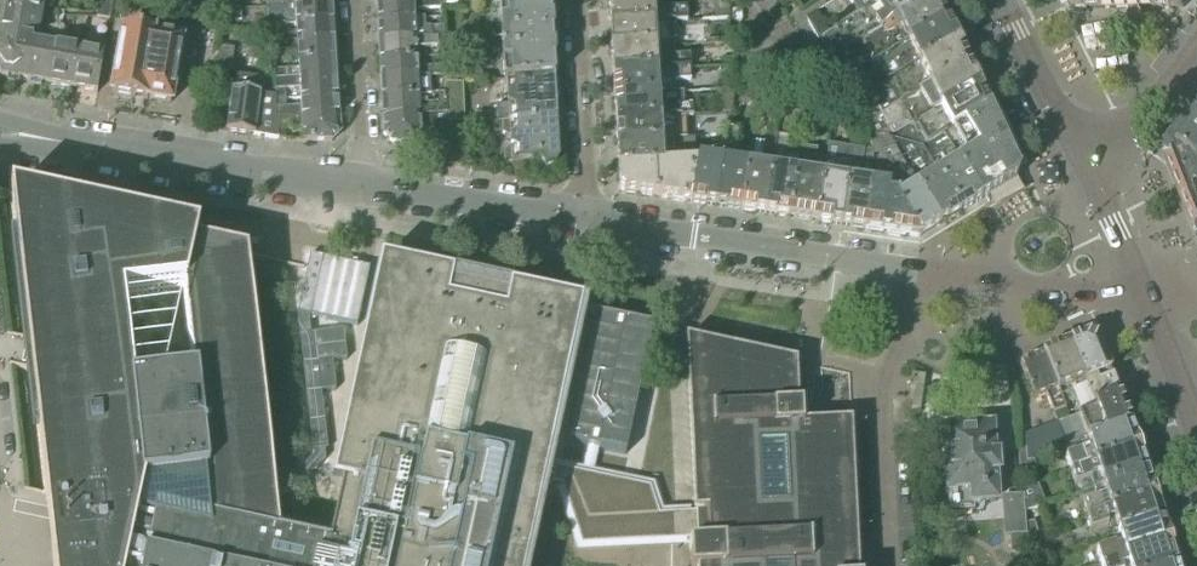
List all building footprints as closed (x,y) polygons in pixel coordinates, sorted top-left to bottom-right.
[(0,17),(0,37),(41,43),(41,41),(48,0),(3,0),(0,17)] [(99,8),(112,11),(114,0),(100,0),(99,8)] [(716,20),(730,18),(729,0),(715,0),(716,20)] [(830,62),(934,0),(886,0),(883,2),(866,11),(863,13),(818,40),(830,62)] [(842,82),(947,19),(938,0),(934,0),(830,62),(842,82)] [(857,2),(863,13),(866,11),(883,2),(886,0),(850,0),(852,5),(857,2)] [(1103,9),(1103,0),(1067,0),(1070,7),(1071,8),(1072,8),(1074,9),(1075,9),(1103,9)] [(1151,10),(1152,0),(1103,0),(1103,9),(1151,10)] [(1151,10),(1180,10),(1182,10),(1183,9),(1185,7),(1190,0),(1152,0),(1151,10)] [(440,1),(376,5),(377,11),(377,21),(414,19),(413,10),(441,9),(440,1)] [(609,4),(610,28),(684,22),(688,21),(687,9),(654,11),(654,1),(609,4)] [(502,23),(502,36),(523,35),(523,42),(533,42),(534,51),(541,51),(541,48),(553,48),(550,2),(508,4),(508,11),(509,22),(502,23)] [(269,17),(269,26),(334,22),(333,5),(268,8),(269,17)] [(112,11),(99,8),(97,18),(110,20),(112,11)] [(228,10),(229,11),(229,22),(242,22),(241,9),(228,10)] [(377,21),(378,41),(443,37),(442,28),(415,29),(414,19),(377,21)] [(851,95),(855,103),(959,42),(947,19),(842,82),(851,95)] [(269,34),(270,44),(335,40),(334,22),(269,26),(266,26),(267,34),(269,34)] [(610,28),(612,51),(656,48),(656,42),(685,41),(684,22),(610,28)] [(468,31),(469,39),(483,38),(483,30),(468,31)] [(112,96),(147,101),(148,99),(171,104),(181,42),(124,32),(112,96)] [(503,38),(483,39),(483,46),(484,53),(497,52),(499,81),(513,81),(555,78),(553,48),(541,48),(541,51),(534,51),(533,42),(523,42),(523,35),(503,38)] [(49,85),(56,44),(53,43),(49,42),(41,41),(41,43),(0,37),(0,75),(2,77),(49,85)] [(378,41),(380,60),(416,58),(416,48),(443,46),(443,37),(378,41)] [(483,38),(469,39),(469,47),(483,46),(483,39),(483,38)] [(49,85),(73,89),(81,45),(54,40),(53,43),(56,44),(49,85)] [(297,52),(298,60),(336,59),(335,40),(270,44),(271,53),(297,52)] [(855,103),(866,126),(969,64),(959,42),(855,103)] [(81,45),(73,89),(98,93),(105,49),(81,45)] [(216,72),(230,74),(234,50),(221,48),(216,72)] [(612,51),(613,75),(691,69),(690,57),(657,60),(656,48),(612,51)] [(723,58),(724,67),(734,67),(733,57),(723,58)] [(380,60),(381,79),(445,75),(444,66),(417,68),(416,58),(380,60)] [(273,71),(274,81),(337,77),(336,59),(298,60),(298,70),(273,71)] [(746,80),(788,87),(792,66),(750,59),(746,80)] [(870,136),(883,139),(891,141),(979,86),(969,64),(866,126),(870,135),(870,136)] [(613,75),(614,98),(659,95),(664,95),(675,94),(674,82),(691,81),(691,70),(691,69),(613,75)] [(430,76),(381,79),(382,98),(419,96),(431,95),(430,82),(430,76)] [(255,136),(279,140),(279,136),(278,118),(276,100),(261,98),(261,95),(260,95),(262,80),(238,77),(236,91),(233,91),(227,132),(255,136)] [(274,81),(276,100),(285,100),(285,91),(299,90),(300,99),(338,97),(337,77),(274,81)] [(502,122),(517,122),(557,120),(555,78),(513,81),(515,81),(515,91),(508,96),(509,106),(496,106),(497,122),(502,122)] [(735,84),(719,86),(720,96),(737,94),(735,84)] [(979,86),(891,141),(898,159),(940,226),(961,213),(937,175),(930,163),(921,149),(942,137),(989,107),(979,86)] [(758,100),(782,105),(784,95),(759,91),(758,100)] [(382,98),(383,118),(447,115),(446,95),(433,95),(433,104),(419,105),(419,96),(382,98)] [(614,98),(616,122),(685,118),(691,118),(693,117),(693,105),(665,107),(664,96),(659,97),(659,95),(614,98)] [(733,119),(737,96),(719,97),(719,120),(733,119)] [(285,100),(276,100),(278,118),(339,114),(338,97),(300,99),(300,107),(286,108),(285,100)] [(1004,138),(989,107),(942,137),(951,150),(982,200),(1016,179),(1019,172),(1004,138)] [(279,136),(279,140),(285,139),(284,128),(302,127),(303,141),(332,142),(341,134),(340,133),(339,114),(278,118),(279,136)] [(447,115),(383,118),(384,135),(383,135),(392,144),(393,143),(422,144),(421,126),(434,126),(435,143),(449,143),(448,126),(447,115)] [(475,117),(476,124),(491,123),(491,116),(475,117)] [(616,122),(617,146),(676,141),(686,141),(685,118),(616,122)] [(1176,143),(1196,158),(1196,120),(1194,118),(1176,143)] [(559,162),(557,120),(517,122),(502,122),(503,134),(511,138),(511,148),(503,153),(504,165),(511,164),(519,164),(524,164),(541,163),(545,170),(555,170),(558,162),(559,162)] [(461,144),(461,129),(460,125),(448,126),(449,143),(449,148),(450,166),(466,168),(466,148),(461,144)] [(717,207),(741,211),(747,166),(735,164),(740,132),(728,130),(725,151),(717,207)] [(866,230),(919,238),(892,191),(884,167),(883,139),(870,136),(872,152),(874,172),(873,186),(866,230)] [(942,137),(921,149),(930,163),(941,156),(951,150),(942,137)] [(766,215),(789,218),(799,158),(786,155),(789,140),(777,138),(775,151),(766,215)] [(892,191),(919,238),(940,226),(898,159),(891,141),(883,139),(884,167),(892,191)] [(617,146),(619,170),(663,167),(663,155),(696,152),(695,140),(686,141),(676,141),(617,146)] [(1176,143),(1175,143),(1176,144),(1167,157),(1169,163),(1170,165),(1192,222),(1196,235),(1196,158),(1176,143)] [(741,211),(766,215),(775,151),(764,149),(764,145),(755,144),(755,148),(750,147),(748,161),(747,166),(741,211)] [(789,218),(818,223),(827,163),(816,162),(817,151),(800,148),(799,158),(789,218)] [(818,223),(842,226),(854,150),(842,148),(839,165),(827,163),(818,223)] [(842,226),(866,230),(873,186),(874,172),(872,152),(865,152),(865,151),(854,150),(842,226)] [(937,175),(961,213),(982,200),(951,150),(941,156),(948,168),(937,175)] [(691,203),(717,207),(725,151),(711,151),(710,161),(698,159),(697,164),(691,203)] [(519,164),(511,164),(512,169),(512,174),(525,174),(524,164),(519,164)] [(626,193),(691,203),(697,164),(663,167),(619,170),(620,186),(619,187),(625,194),(626,193)] [(10,241),(21,336),(21,339),(23,358),(24,366),(24,368),(32,438),(38,438),(43,475),(45,493),(45,495),(46,506),(53,565),(526,565),(542,495),(554,485),(554,487),(557,487),(560,488),(562,492),(580,548),(581,548),(595,546),(654,538),(654,537),(660,535),(665,536),(673,538),(680,540),(686,541),(689,541),(708,540),(708,521),(707,513),(707,512),(694,513),(691,513),(661,515),(651,488),(608,478),(559,467),(548,465),(582,309),(587,310),(588,307),(514,291),(510,290),(508,301),(495,298),(497,288),(467,282),(465,292),(452,289),(455,278),(450,277),(380,262),(358,364),(331,486),(342,489),(333,531),(277,519),(272,474),(272,472),(247,257),(247,255),(196,244),(199,234),(10,193),(11,195),(16,240),(10,241)] [(295,481),(273,483),(274,489),(303,486),(326,459),(325,451),(328,450),(321,392),(336,391),(333,362),(347,360),(344,331),(311,334),(309,316),(357,327),(370,268),(310,255),(304,284),(298,314),(306,394),(313,452),(313,457),(295,481)] [(657,329),(600,317),(573,445),(629,457),(657,329)] [(1093,406),(1120,396),(1110,372),(1097,340),(1087,336),(1067,345),(1093,406)] [(686,339),(686,340),(690,422),(692,457),(693,492),(694,513),(707,512),(707,513),(708,521),(708,540),(709,541),(709,542),(705,542),(691,543),(692,565),(859,565),(858,563),(858,557),(852,423),(852,422),(814,424),(803,424),(803,416),(803,414),(803,412),(802,406),(799,406),(797,363),(777,359),(758,355),(726,348),(686,339)] [(1094,410),(1093,406),(1067,345),(1042,355),(1063,406),(1073,402),(1079,415),(1094,410)] [(1046,396),(1053,413),(1065,409),(1063,406),(1042,355),(1020,364),(1035,400),(1046,396)] [(910,388),(914,388),(924,390),(925,376),(912,375),(910,388)] [(924,390),(914,388),(911,409),(920,410),(924,390)] [(1070,446),(1130,424),(1120,396),(1093,406),(1094,410),(1079,415),(1069,419),(1065,409),(1053,413),(1058,424),(1066,448),(1070,446)] [(1018,439),(1020,465),(1033,460),(1066,448),(1058,424),(1018,439)] [(1071,472),(1139,448),(1130,424),(1070,446),(1073,456),(1067,458),(1071,472)] [(941,441),(942,452),(947,454),(948,470),(943,472),(944,484),(949,485),(951,515),(975,513),(974,504),(996,502),(994,475),(999,474),(998,456),(993,456),(991,429),(945,433),(945,439),(941,441)] [(1096,489),(1147,471),(1139,448),(1071,472),(1076,485),(1093,480),(1096,489)] [(1033,460),(1020,465),(1020,476),(1036,469),(1033,460)] [(1086,519),(1155,494),(1147,471),(1096,489),(1099,499),(1082,505),(1086,519)] [(1118,534),(1162,518),(1155,494),(1086,519),(1091,533),(1110,526),(1113,535),(1118,534)] [(1024,534),(1023,510),(1022,498),(1003,499),(1006,536),(1024,534)] [(1102,565),(1170,542),(1162,518),(1118,534),(1122,548),(1115,550),(1114,546),(1097,552),(1102,565)] [(1025,528),(1028,538),(1037,536),(1034,525),(1025,528)] [(1026,565),(1031,565),(1038,563),(1037,561),(1037,560),(1045,557),(1038,536),(1025,541),(1026,553),(1026,565)] [(1177,565),(1170,542),(1102,565),(1175,565),(1177,565)]
